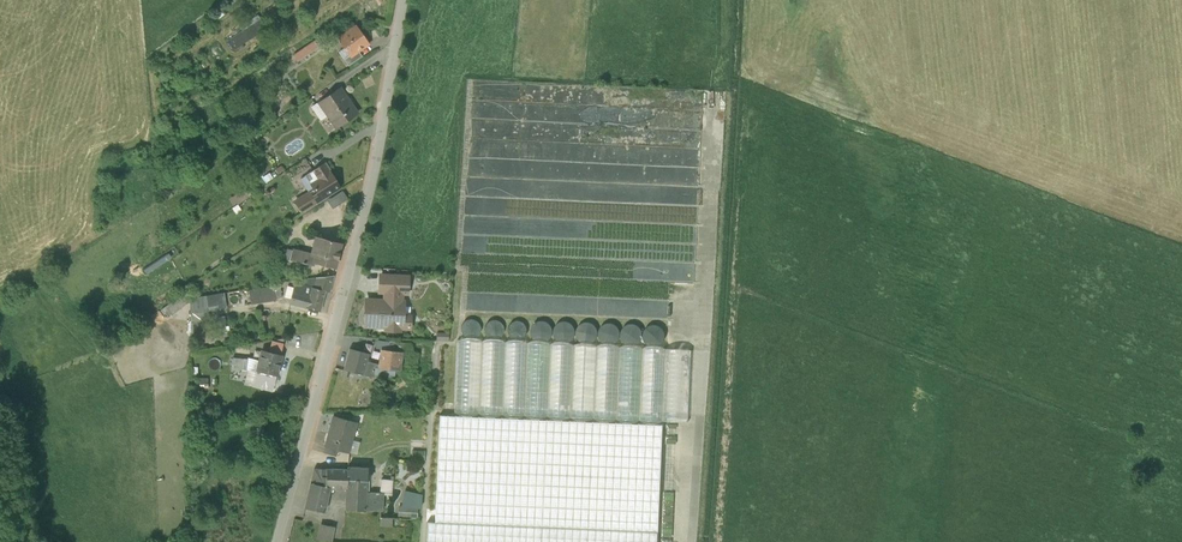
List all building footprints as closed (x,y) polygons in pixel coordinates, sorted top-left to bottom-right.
[(243,32),(261,19),(258,14),(239,27),(243,32)] [(228,42),(234,51),(267,28),(261,19),(243,32),(228,42)] [(349,56),(350,57),(358,51),(368,43),(357,27),(338,40),(344,48),(349,56)] [(293,55),(297,61),(320,46),(316,40),(293,55)] [(349,56),(344,48),(338,52),(344,60),(349,56)] [(344,60),(348,66),(362,57),(358,51),(350,57),(349,56),(344,60)] [(330,114),(338,127),(357,114),(340,89),(319,103),(328,115),(330,114)] [(328,115),(319,103),(312,108),(320,121),(328,115)] [(307,175),(316,189),(310,193),(296,202),(302,212),(329,195),(341,187),(326,164),(307,175)] [(316,189),(307,175),(301,179),(310,193),(316,189)] [(230,198),(235,206),(251,195),(246,187),(230,198)] [(348,199),(342,191),(327,200),(333,209),(348,199)] [(314,263),(334,268),(340,244),(315,237),(311,255),(305,254),(302,263),(314,266),(314,263)] [(286,259),(302,263),(305,254),(288,249),(286,259)] [(172,257),(168,252),(143,269),(147,274),(172,257)] [(324,291),(329,293),(333,276),(301,279),(301,282),(294,283),(294,285),(295,288),(312,288),(324,291)] [(401,292),(407,293),(408,277),(380,276),(379,291),(386,292),(401,292)] [(275,293),(276,299),(282,298),(280,283),(273,284),(275,293)] [(249,288),(251,298),(275,293),(273,284),(249,288)] [(295,288),(294,285),(293,292),(306,296),(306,293),(310,294),(312,288),(295,288)] [(290,304),(319,312),(324,291),(312,288),(310,294),(306,293),(306,296),(293,292),(290,304)] [(224,292),(206,295),(209,311),(227,308),(224,292)] [(391,331),(393,332),(394,332),(395,331),(396,330),(397,330),(397,331),(399,331),(400,327),(400,317),(403,317),(404,302),(401,302),(401,292),(386,292),(385,301),(370,300),(369,312),(366,312),(365,325),(377,326),(377,324),(387,324),(386,330),(389,330),(390,331),(391,331)] [(275,293),(251,298),(252,305),(276,301),(276,299),(275,293)] [(189,302),(183,294),(162,310),(168,318),(189,302)] [(208,311),(209,311),(206,295),(191,298),(191,314),(208,311)] [(208,311),(191,314),(191,322),(208,321),(208,311)] [(227,333),(225,316),(217,318),(219,334),(227,333)] [(410,317),(403,317),(400,317),(400,327),(410,328),(410,317)] [(524,322),(508,322),(509,333),(525,332),(524,322)] [(448,341),(448,333),(437,333),(436,341),(448,341)] [(269,353),(281,356),(283,343),(271,341),(269,353)] [(381,350),(389,351),(390,343),(377,341),(376,349),(381,350)] [(454,413),(688,423),(692,351),(458,341),(454,413)] [(405,353),(410,353),(411,345),(390,343),(389,351),(402,352),(405,353)] [(344,370),(363,375),(367,362),(369,354),(349,349),(344,370)] [(379,369),(400,371),(402,352),(389,351),(381,350),(379,365),(379,369)] [(253,389),(272,393),(276,376),(281,356),(269,353),(261,351),(259,361),(256,371),(256,372),(253,387),(253,389)] [(259,361),(248,360),(233,358),(232,368),(247,370),(256,371),(259,361)] [(363,375),(376,379),(379,369),(379,365),(367,362),(363,375)] [(256,372),(256,371),(247,370),(244,385),(253,387),(256,372)] [(208,390),(208,378),(200,378),(200,390),(208,390)] [(439,415),(435,523),(658,532),(663,425),(439,415)] [(338,450),(348,453),(352,440),(348,439),(353,422),(333,417),(325,446),(338,450)] [(360,442),(352,440),(348,453),(356,455),(360,442)] [(324,453),(336,456),(338,450),(325,446),(324,453)] [(424,463),(425,451),(412,450),(411,462),(424,463)] [(380,494),(367,493),(367,481),(368,468),(348,467),(348,470),(348,489),(347,489),(346,510),(366,511),(383,512),(383,496),(383,494),(380,494)] [(306,508),(324,512),(329,489),(347,489),(348,489),(348,470),(314,469),(311,484),(306,508)] [(380,479),(380,494),(383,494),(383,496),(392,496),(393,480),(380,479)] [(421,509),(422,495),(405,491),(401,507),(418,509),(421,509)] [(418,518),(418,509),(401,507),(398,507),(397,518),(418,518)] [(393,517),(379,517),(379,526),(393,527),(393,517)] [(658,532),(435,523),(427,522),(426,541),(658,541),(658,532)] [(318,539),(328,541),(331,528),(321,526),(318,539)]
